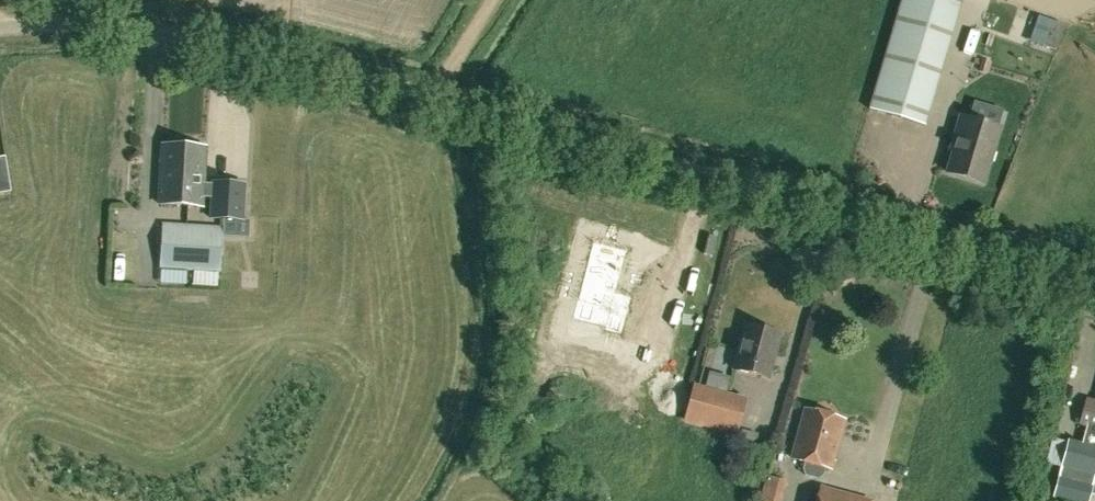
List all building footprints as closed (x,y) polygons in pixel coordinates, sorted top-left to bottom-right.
[(962,0),(903,0),(870,109),(924,125),(962,0)] [(1051,20),(1042,46),(1054,50),(1063,24),(1051,20)] [(982,59),(979,72),(986,74),(989,61),(982,59)] [(984,183),(1000,128),(961,116),(954,142),(957,143),(948,172),(984,183)] [(162,146),(159,202),(203,204),(204,197),(211,198),(210,217),(224,218),(223,236),(249,237),(250,219),(243,219),(245,185),(212,183),(205,183),(206,148),(162,146)] [(12,191),(5,155),(0,156),(0,192),(12,191)] [(218,269),(221,228),(164,224),(162,265),(218,269)] [(574,255),(557,304),(587,313),(585,324),(604,330),(612,307),(593,300),(608,265),(574,255)] [(768,378),(780,333),(746,324),(735,369),(768,378)] [(738,435),(748,397),(694,383),(683,421),(738,435)] [(1083,445),(1070,441),(1056,496),(1076,500),(1089,500),(1094,477),(1094,403),(1087,401),(1081,423),(1088,425),(1083,445)] [(831,468),(843,419),(805,409),(792,458),(805,461),(803,469),(805,475),(818,479),(823,474),(826,466),(831,468)] [(742,428),(740,438),(742,438),(756,442),(758,433),(742,428)] [(787,480),(767,475),(760,500),(763,500),(781,500),(787,480)] [(873,500),(822,487),(818,500),(872,500),(873,500)]
